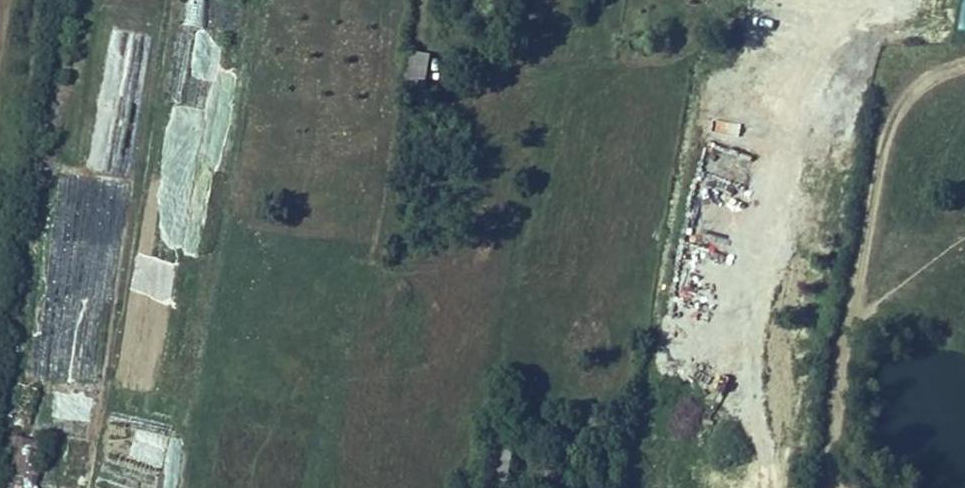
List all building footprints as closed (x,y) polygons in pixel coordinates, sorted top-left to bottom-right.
[(201,26),(204,0),(190,0),(187,25),(201,26)] [(425,89),(429,52),(407,49),(403,87),(425,89)] [(39,440),(14,437),(7,487),(33,487),(39,440)]
